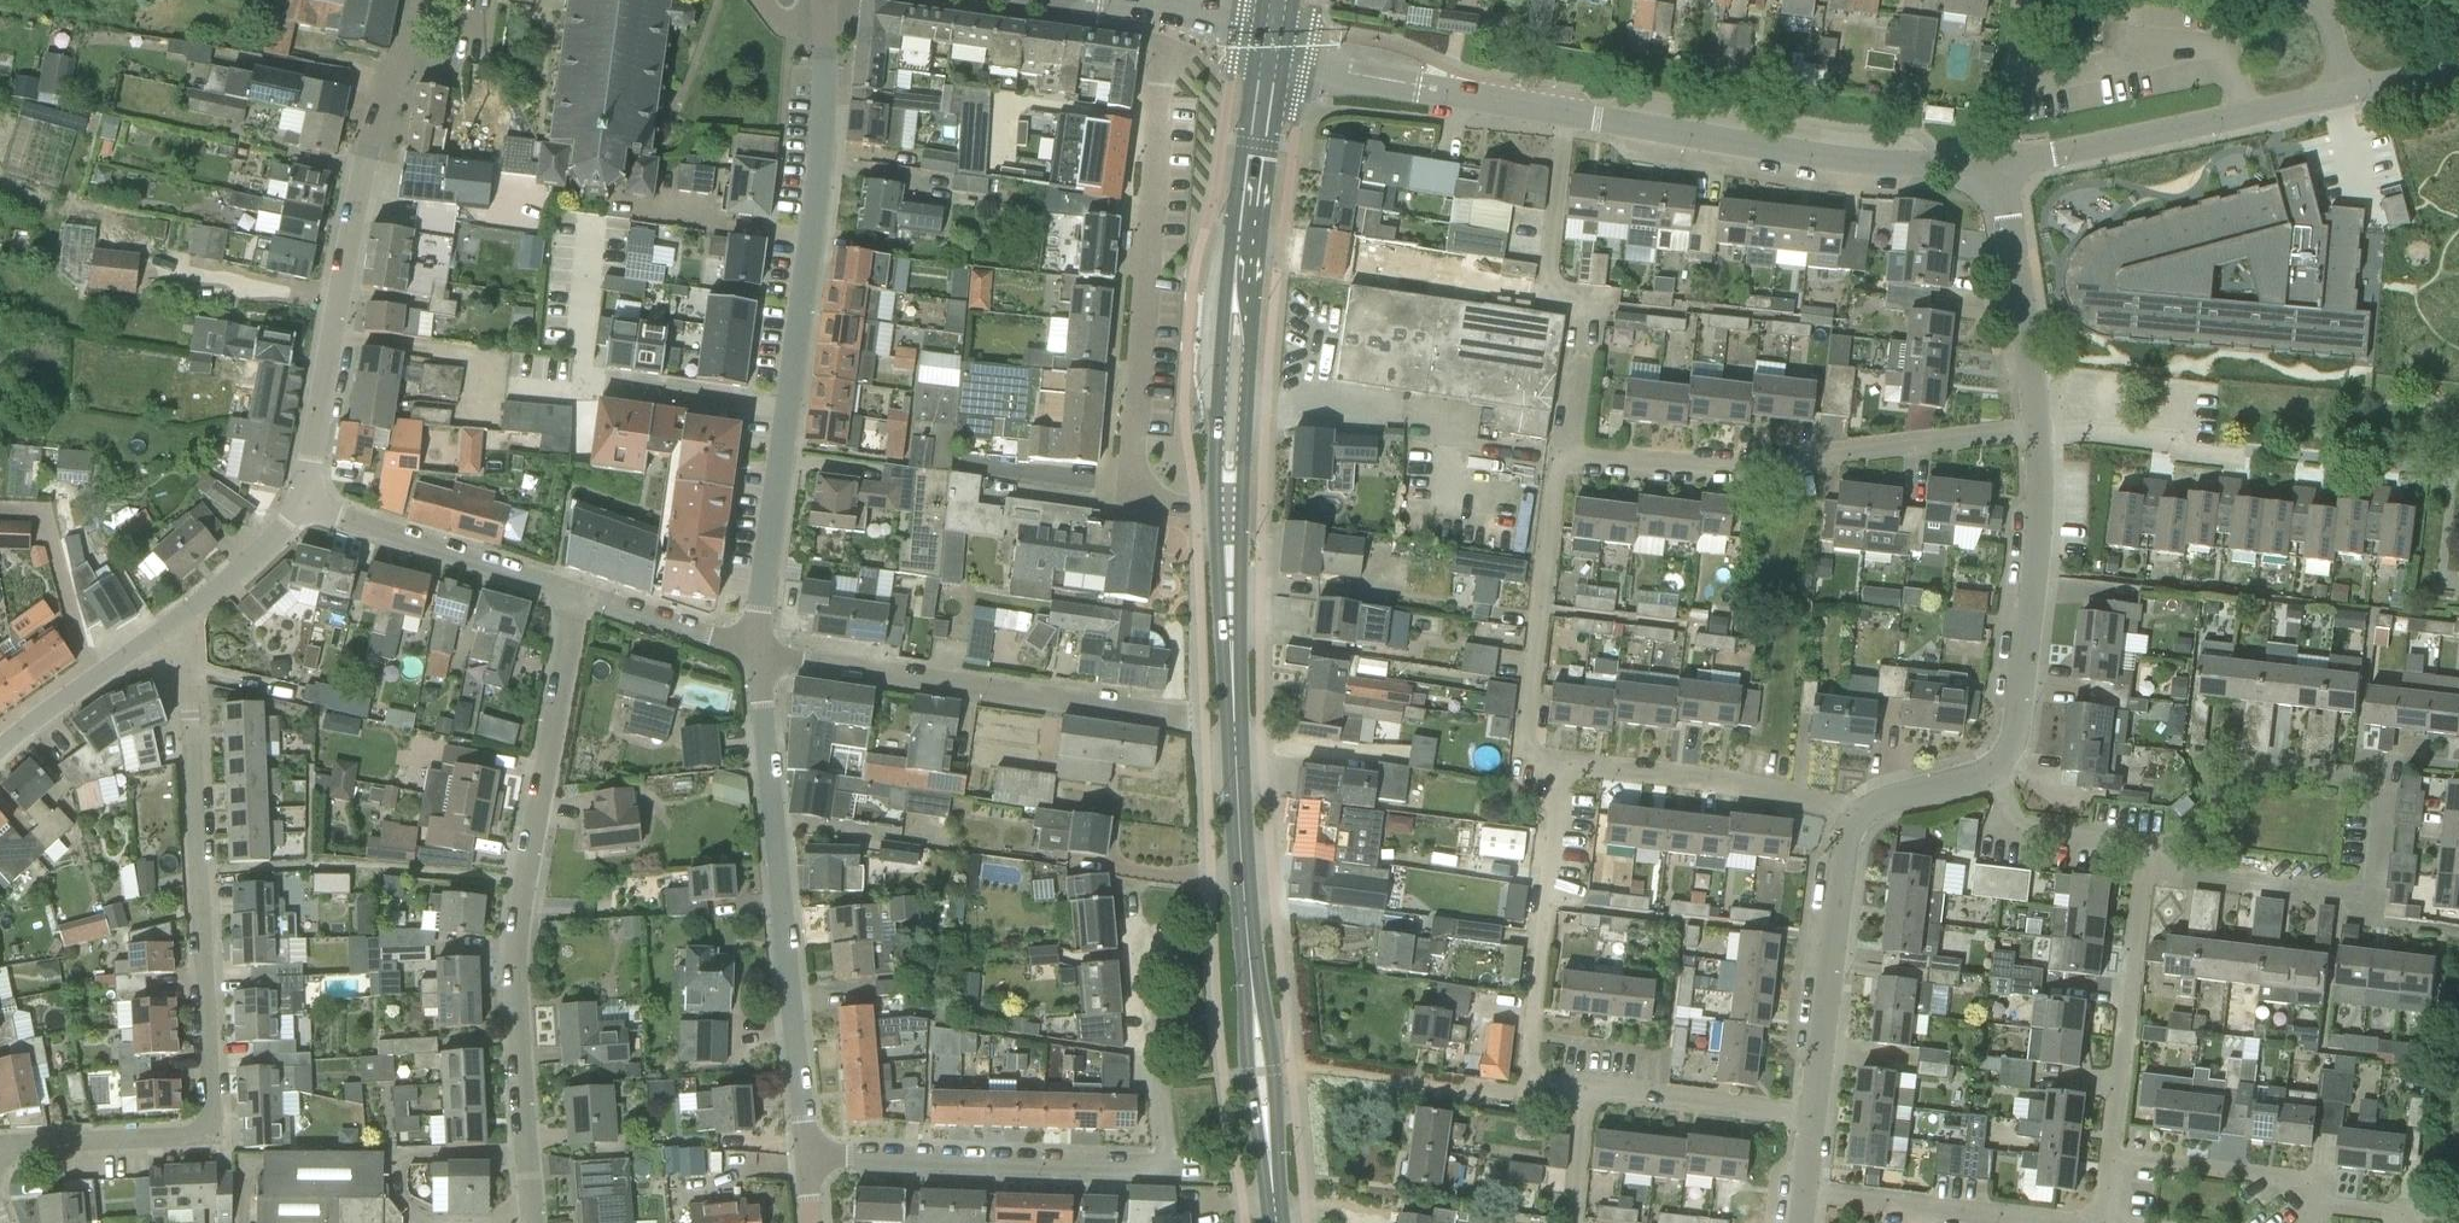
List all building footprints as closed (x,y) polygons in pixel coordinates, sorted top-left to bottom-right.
[(385,54),(387,54),(398,0),(284,0),(280,22),(295,25),(303,27),(312,29),(326,33),(327,31),(340,34),(338,44),(385,54)] [(570,178),(584,196),(606,198),(623,186),(626,188),(625,197),(654,201),(659,162),(653,161),(654,157),(657,158),(657,154),(653,154),(655,136),(660,136),(660,133),(655,132),(658,114),(662,115),(663,112),(662,112),(662,111),(663,104),(664,95),(664,94),(665,94),(665,91),(661,90),(663,72),(668,73),(668,70),(663,69),(664,61),(666,51),(670,52),(671,49),(668,48),(669,47),(669,48),(671,31),(671,30),(673,31),(675,31),(674,34),(676,35),(677,31),(684,32),(685,36),(687,35),(686,32),(692,27),(696,29),(697,27),(693,25),(695,17),(698,16),(698,14),(694,15),(689,9),(691,6),(689,5),(687,8),(680,7),(680,3),(678,3),(678,6),(672,5),(672,0),(566,0),(564,12),(565,12),(564,13),(561,13),(561,16),(566,16),(563,34),(559,34),(558,37),(563,38),(561,56),(556,55),(555,58),(560,59),(558,77),(553,76),(552,79),(555,80),(552,96),(553,96),(553,97),(550,97),(549,100),(554,101),(552,119),(547,118),(547,121),(551,122),(549,140),(544,139),(544,143),(547,143),(546,156),(542,155),(538,185),(569,189),(570,178)] [(1355,6),(1373,9),(1374,0),(1355,0),(1355,6)] [(1406,0),(1383,0),(1381,16),(1397,18),(1397,17),(1405,18),(1404,27),(1476,36),(1479,17),(1405,5),(1406,0)] [(1748,10),(1762,12),(1764,0),(1749,0),(1748,10)] [(1780,15),(1812,20),(1812,19),(1814,0),(1782,0),(1780,15)] [(1829,10),(1876,16),(1878,0),(1830,0),(1829,10)] [(1945,3),(1943,17),(1966,20),(1964,36),(1980,39),(1986,0),(1945,0),(1945,3)] [(901,40),(902,33),(905,9),(889,7),(889,4),(862,1),(856,49),(900,53),(901,40)] [(1651,34),(1655,4),(1637,1),(1633,32),(1644,33),(1642,45),(1649,46),(1651,34)] [(1655,4),(1651,34),(1669,37),(1673,6),(1655,4)] [(905,9),(902,33),(911,34),(915,10),(905,9)] [(928,76),(932,44),(950,46),(955,16),(915,10),(911,34),(902,33),(901,40),(900,53),(898,71),(928,76)] [(989,72),(1017,76),(1023,25),(1012,24),(955,16),(950,46),(950,47),(951,47),(990,53),(988,72),(989,72)] [(1901,51),(1900,51),(1915,53),(1920,19),(1900,16),(1898,31),(1886,29),(1883,48),(1901,51)] [(1915,53),(1900,51),(1898,66),(1929,71),(1937,22),(1920,19),(1915,53)] [(1082,33),(1047,28),(1023,25),(1017,76),(1040,79),(1043,79),(1041,91),(1074,96),(1079,67),(1077,66),(1082,33)] [(1729,78),(1735,27),(1720,25),(1713,75),(1729,78)] [(1751,29),(1735,27),(1729,78),(1772,83),(1775,62),(1747,59),(1751,29)] [(1570,47),(1572,31),(1554,28),(1552,44),(1570,47)] [(1140,41),(1082,33),(1077,66),(1079,67),(1113,72),(1107,108),(1130,112),(1140,41)] [(1815,73),(1832,76),(1837,42),(1820,40),(1815,73)] [(171,42),(170,53),(188,54),(188,63),(212,65),(213,44),(171,42)] [(1994,48),(1981,47),(1979,62),(1992,63),(1994,48)] [(905,111),(923,113),(925,96),(896,94),(898,71),(900,53),(856,49),(851,106),(905,111)] [(1690,64),(1662,60),(1663,55),(1649,53),(1647,65),(1689,71),(1690,64)] [(62,98),(69,59),(46,54),(41,82),(38,95),(62,98)] [(204,94),(248,103),(248,102),(284,110),(342,122),(349,91),(323,85),(323,86),(255,71),(254,76),(210,66),(205,90),(204,94)] [(38,95),(41,82),(16,77),(12,99),(37,103),(38,95)] [(418,86),(397,204),(442,208),(442,207),(488,211),(492,167),(447,163),(448,158),(433,157),(429,156),(433,132),(441,133),(449,92),(418,86)] [(965,105),(967,90),(942,88),(940,115),(961,117),(962,105),(962,104),(965,105)] [(962,105),(969,106),(971,90),(967,90),(965,105),(962,104),(962,105)] [(244,125),(248,103),(204,94),(191,91),(186,113),(244,125)] [(960,120),(968,120),(969,106),(962,105),(961,117),(960,120)] [(851,106),(846,145),(901,150),(905,111),(851,106)] [(288,134),(286,145),(335,156),(342,122),(284,110),(279,132),(288,134)] [(107,117),(100,140),(114,144),(121,122),(107,117)] [(1120,201),(1125,164),(1130,128),(1128,128),(1128,126),(1096,121),(1095,122),(1060,117),(1048,189),(1058,190),(1058,194),(1086,198),(1117,202),(1117,200),(1120,201)] [(968,120),(960,120),(959,134),(967,135),(968,120)] [(775,166),(779,140),(731,134),(728,162),(733,163),(733,161),(776,167),(776,166),(775,166)] [(967,135),(959,134),(958,148),(966,149),(967,135)] [(1363,150),(1327,143),(1322,176),(1358,182),(1358,183),(1396,190),(1452,200),(1455,182),(1456,182),(1458,168),(1459,166),(1382,155),(1383,150),(1380,146),(1367,144),(1363,147),(1363,150)] [(234,159),(236,149),(220,146),(218,155),(234,159)] [(957,163),(964,164),(966,149),(958,148),(957,156),(957,163)] [(249,152),(236,149),(234,159),(233,162),(246,164),(249,152)] [(957,163),(957,156),(929,152),(926,173),(955,178),(957,163)] [(730,188),(772,193),(776,167),(733,161),(733,163),(730,188)] [(963,179),(964,164),(957,163),(955,178),(963,179)] [(1452,200),(1453,201),(1511,209),(1512,208),(1521,209),(1527,171),(1514,169),(1515,166),(1513,166),(1513,168),(1482,163),(1479,185),(1456,182),(1455,182),(1452,200)] [(331,177),(272,164),(268,181),(271,182),(267,200),(323,212),(323,209),(324,209),(325,203),(327,204),(330,194),(327,193),(331,177)] [(695,194),(698,168),(680,166),(677,192),(695,194)] [(2354,358),(2368,359),(2372,314),(2358,313),(2360,293),(2357,293),(2359,274),(2362,275),(2364,253),(2361,253),(2363,234),(2365,234),(2367,213),(2333,210),(2332,217),(2322,216),(2309,167),(2294,171),(2277,176),(2280,186),(2262,191),(2261,188),(2240,194),(2241,197),(2223,201),(2222,199),(2201,204),(2202,207),(2184,212),(2183,209),(2162,214),(2163,217),(2145,222),(2144,219),(2123,225),(2124,227),(2106,232),(2105,229),(2099,231),(2086,238),(2086,239),(2080,243),(2069,258),(2067,261),(2063,277),(2063,285),(2063,291),(2064,298),(2071,312),(2080,324),(2088,331),(2101,337),(2113,339),(2113,336),(2132,338),(2131,341),(2153,343),(2153,340),(2172,342),(2172,345),(2193,347),(2193,344),(2212,345),(2212,348),(2233,350),(2234,347),(2252,349),(2252,352),(2274,354),(2274,351),(2292,353),(2292,355),(2314,357),(2314,355),(2332,356),(2332,359),(2354,361),(2354,358)] [(698,168),(695,194),(712,196),(715,170),(698,168)] [(96,169),(94,183),(110,186),(112,171),(96,169)] [(1393,215),(1396,190),(1358,183),(1358,182),(1322,176),(1317,202),(1380,213),(1381,214),(1393,215)] [(1625,242),(1632,185),(1603,182),(1603,178),(1602,177),(1601,182),(1595,239),(1596,239),(1625,242)] [(964,193),(965,179),(963,179),(955,178),(952,178),(951,192),(964,193)] [(1571,178),(1569,202),(1564,241),(1595,244),(1596,239),(1595,239),(1601,182),(1571,178)] [(858,231),(897,237),(898,232),(940,237),(943,210),(903,205),(905,189),(865,183),(858,231)] [(1662,188),(1655,251),(1688,254),(1700,256),(1705,208),(1692,206),(1694,192),(1663,188),(1664,184),(1662,184),(1662,188)] [(1662,188),(1632,185),(1625,242),(1626,242),(1626,247),(1655,251),(1662,188)] [(730,188),(726,214),(769,220),(772,193),(730,188)] [(259,215),(255,232),(316,245),(323,212),(267,200),(267,201),(232,194),(229,208),(259,215)] [(1057,218),(1070,219),(1084,220),(1082,239),(1078,278),(1090,279),(1113,281),(1115,264),(1117,242),(1117,239),(1119,221),(1115,220),(1116,207),(1117,202),(1086,198),(1058,194),(1057,218)] [(2391,230),(2409,225),(2412,225),(2404,196),(2404,197),(2383,202),(2391,230)] [(1956,232),(1957,230),(1939,228),(1942,206),(1893,200),(1891,226),(1893,226),(1890,254),(1904,255),(1953,260),(1953,259),(1949,258),(1952,231),(1956,232)] [(1511,209),(1453,201),(1449,225),(1468,228),(1468,231),(1507,237),(1511,209)] [(1776,253),(1781,209),(1752,206),(1752,202),(1751,201),(1750,206),(1746,250),(1748,250),(1746,267),(1774,270),(1776,253)] [(1379,227),(1381,214),(1380,213),(1317,202),(1313,232),(1365,240),(1394,245),(1394,243),(1396,230),(1379,227)] [(1746,250),(1750,206),(1720,203),(1719,209),(1705,208),(1700,256),(1712,257),(1714,257),(1715,246),(1746,250)] [(1811,212),(1781,209),(1776,253),(1806,256),(1807,256),(1812,208),(1811,208),(1811,212)] [(1807,256),(1806,256),(1805,268),(1837,272),(1838,271),(1850,272),(1854,240),(1856,225),(1842,223),(1842,216),(1812,212),(1813,208),(1812,208),(1807,256)] [(168,224),(158,222),(155,239),(165,241),(168,224)] [(1449,225),(1445,253),(1503,262),(1503,261),(1507,237),(1468,231),(1468,228),(1449,225)] [(190,255),(206,259),(212,230),(196,226),(190,255)] [(212,230),(206,259),(206,261),(222,264),(229,232),(212,228),(212,230)] [(405,297),(430,301),(430,300),(433,283),(446,285),(447,281),(449,270),(453,241),(415,235),(415,234),(371,228),(371,230),(372,230),(369,249),(367,259),(366,268),(363,287),(362,287),(362,290),(405,297)] [(624,280),(646,283),(662,285),(664,271),(650,269),(655,234),(630,231),(624,280)] [(1350,282),(1350,284),(1439,298),(1530,312),(1537,266),(1503,261),(1503,262),(1445,253),(1417,248),(1417,247),(1394,243),(1394,245),(1365,240),(1313,232),(1306,231),(1300,274),(1350,282)] [(543,256),(545,239),(522,236),(520,253),(543,256)] [(726,259),(722,282),(760,287),(766,244),(728,238),(727,241),(711,238),(708,257),(726,259)] [(1854,240),(1850,272),(1864,274),(1868,242),(1854,240)] [(315,250),(292,245),(271,241),(270,255),(255,252),(251,269),(309,281),(315,250)] [(1593,244),(1581,243),(1577,285),(1589,286),(1593,256),(1592,255),(1593,244)] [(880,292),(885,293),(889,259),(860,255),(833,250),(831,263),(828,284),(866,289),(865,291),(880,293),(880,292)] [(140,257),(116,255),(95,252),(94,257),(93,257),(90,286),(89,289),(112,291),(136,294),(140,257)] [(1700,256),(1688,254),(1687,264),(1699,265),(1699,264),(1700,256)] [(1953,261),(1953,260),(1904,255),(1900,285),(1888,284),(1886,298),(1929,303),(1930,288),(1950,290),(1950,288),(1946,287),(1949,260),(1953,261)] [(1609,257),(1593,256),(1589,286),(1605,288),(1609,257)] [(1712,257),(1700,256),(1699,264),(1711,265),(1712,257)] [(1108,325),(1111,294),(1089,292),(1090,279),(1078,278),(1062,276),(1059,304),(1070,305),(1068,321),(1108,325)] [(605,278),(603,292),(644,298),(646,283),(624,280),(605,278)] [(444,301),(445,292),(446,285),(433,283),(430,300),(430,301),(428,313),(427,315),(432,315),(454,319),(457,304),(449,302),(444,301)] [(862,322),(876,324),(880,293),(865,291),(866,289),(828,284),(824,317),(862,322)] [(967,299),(968,286),(952,284),(951,298),(967,299)] [(1335,383),(1359,387),(1424,396),(1468,403),(1468,406),(1492,409),(1495,432),(1522,436),(1546,441),(1550,415),(1551,415),(1565,318),(1541,315),(1529,313),(1530,312),(1439,298),(1350,284),(1349,287),(1335,383)] [(687,291),(673,289),(672,298),(686,300),(687,291)] [(968,311),(988,312),(990,292),(968,291),(968,311)] [(1672,296),(1642,293),(1641,306),(1671,309),(1672,296)] [(1740,309),(1769,313),(1770,300),(1741,297),(1740,309)] [(757,306),(757,305),(707,298),(707,299),(708,300),(705,326),(752,333),(756,306),(757,306)] [(1927,315),(1929,303),(1886,298),(1885,311),(1908,313),(1905,344),(1949,349),(1953,350),(1953,348),(1949,348),(1952,318),(1927,315)] [(942,333),(962,334),(965,302),(945,300),(942,333)] [(1770,300),(1769,313),(1793,315),(1794,302),(1770,300)] [(368,305),(365,333),(416,339),(417,338),(430,339),(432,315),(427,315),(428,313),(421,312),(405,310),(405,309),(368,305)] [(1801,308),(1800,325),(1831,328),(1833,311),(1801,308)] [(514,309),(513,323),(532,324),(532,310),(514,309)] [(1614,330),(1632,333),(1633,329),(1637,329),(1639,317),(1615,314),(1614,330)] [(862,322),(824,317),(819,348),(858,354),(862,322)] [(1665,333),(1666,320),(1639,317),(1637,329),(1633,329),(1632,333),(1644,334),(1644,331),(1653,332),(1652,344),(1663,346),(1664,333),(1665,333)] [(1724,331),(1728,332),(1730,319),(1709,317),(1707,329),(1714,330),(1724,331)] [(295,335),(295,337),(259,329),(259,330),(240,326),(240,323),(218,319),(217,323),(198,319),(190,354),(233,362),(234,360),(259,365),(260,361),(290,368),(297,335),(295,335)] [(601,319),(600,319),(596,347),(608,348),(605,369),(606,370),(607,369),(633,372),(640,326),(613,322),(613,321),(611,321),(611,322),(601,320),(601,319)] [(1730,319),(1728,332),(1747,334),(1748,321),(1730,319)] [(1685,322),(1666,320),(1665,333),(1684,335),(1685,322)] [(669,321),(668,328),(668,331),(682,333),(683,323),(669,321)] [(1052,372),(1103,377),(1108,325),(1068,321),(1064,356),(1023,351),(1021,369),(1052,373),(1052,372)] [(1770,336),(1790,338),(1791,326),(1771,324),(1770,336)] [(660,377),(662,377),(668,331),(668,328),(667,328),(667,329),(640,326),(633,372),(660,376),(660,377)] [(749,360),(752,333),(705,326),(701,354),(749,360)] [(1791,326),(1790,338),(1809,339),(1810,327),(1791,326)] [(1724,331),(1714,330),(1712,342),(1723,343),(1724,331)] [(1945,378),(1949,349),(1905,344),(1889,343),(1886,372),(1945,379),(1945,380),(1950,380),(1950,378),(1945,378)] [(895,346),(894,359),(915,362),(917,348),(895,346)] [(858,354),(819,348),(815,380),(854,385),(858,354)] [(400,382),(405,355),(363,349),(358,375),(400,382)] [(670,349),(669,364),(678,365),(680,351),(670,349)] [(914,424),(936,426),(953,428),(954,417),(957,417),(961,363),(962,355),(922,351),(917,400),(914,424)] [(696,380),(696,382),(746,389),(746,387),(745,387),(749,360),(701,354),(697,380),(696,380)] [(190,375),(210,377),(211,358),(191,357),(190,375)] [(1829,367),(1826,367),(1821,415),(1835,417),(1841,367),(1845,367),(1846,360),(1830,358),(1829,367)] [(915,362),(894,359),(893,368),(915,370),(915,362)] [(260,361),(259,365),(253,394),(297,402),(298,397),(302,372),(303,372),(303,371),(290,368),(260,361)] [(1101,397),(1103,377),(1052,372),(1052,373),(1021,369),(961,363),(957,417),(993,420),(993,421),(1033,425),(1033,430),(1099,436),(1103,397),(1101,397)] [(1723,379),(1724,368),(1695,365),(1693,376),(1723,379)] [(1753,386),(1749,416),(1780,420),(1785,382),(1784,381),(1785,369),(1755,365),(1754,378),(1752,378),(1752,386),(1753,386)] [(422,381),(461,385),(463,370),(424,366),(422,381)] [(1631,367),(1629,383),(1627,383),(1622,421),(1654,424),(1658,386),(1660,370),(1631,367)] [(1835,417),(1849,419),(1855,369),(1845,368),(1845,367),(1841,367),(1835,417)] [(1899,405),(1935,409),(1942,410),(1945,380),(1945,379),(1886,372),(1884,372),(1883,388),(1901,390),(1899,405)] [(396,407),(400,382),(358,375),(354,401),(396,407)] [(850,417),(854,385),(815,380),(811,411),(850,417)] [(1690,389),(1686,419),(1717,422),(1722,383),(1690,380),(1689,389),(1690,389)] [(459,399),(461,385),(422,381),(420,395),(459,399)] [(1785,382),(1780,420),(1813,424),(1817,386),(1785,382)] [(1748,426),(1749,416),(1753,386),(1752,386),(1722,383),(1717,422),(1748,426)] [(1685,428),(1686,419),(1690,389),(1689,389),(1658,386),(1654,424),(1685,428)] [(297,402),(253,394),(247,422),(246,423),(291,432),(297,402)] [(396,407),(354,401),(351,424),(393,431),(394,420),(396,407)] [(600,402),(591,468),(618,471),(627,405),(600,402)] [(537,436),(540,407),(505,404),(502,433),(537,436)] [(627,405),(618,471),(643,475),(643,476),(644,476),(647,457),(646,457),(653,408),(652,408),(652,409),(627,405)] [(537,436),(541,436),(555,438),(557,409),(540,407),(537,436)] [(423,426),(423,428),(448,432),(451,414),(412,408),(410,422),(410,424),(423,426)] [(685,420),(686,420),(687,413),(654,409),(654,408),(653,408),(646,457),(647,457),(670,460),(671,461),(673,446),(681,447),(685,420)] [(555,438),(570,439),(570,410),(557,409),(555,438)] [(806,444),(857,451),(861,419),(850,417),(811,411),(806,444)] [(888,422),(907,425),(909,413),(889,411),(888,422)] [(241,471),(239,483),(280,491),(291,432),(246,423),(247,422),(230,419),(226,439),(240,442),(235,470),(241,471)] [(338,446),(335,463),(370,468),(373,449),(387,451),(377,510),(401,517),(408,490),(410,490),(413,473),(416,474),(423,428),(423,426),(410,424),(410,422),(394,420),(393,431),(351,424),(350,426),(342,425),(338,446)] [(685,420),(681,447),(681,449),(736,457),(741,427),(686,420),(685,420)] [(1027,464),(1028,460),(1097,466),(1099,436),(1033,430),(1033,425),(993,421),(992,439),(1018,441),(1017,463),(1027,464)] [(888,459),(904,461),(907,425),(888,422),(886,436),(890,436),(888,459)] [(908,472),(915,473),(912,515),(909,541),(900,540),(898,574),(940,580),(942,557),(945,532),(949,473),(930,471),(936,426),(914,424),(914,426),(911,450),(909,469),(908,472)] [(1402,445),(1403,431),(1384,430),(1383,443),(1402,445)] [(1292,480),(1328,482),(1328,493),(1351,494),(1353,466),(1375,467),(1376,440),(1334,438),(1334,434),(1295,432),(1292,480)] [(539,451),(569,454),(570,439),(555,438),(541,436),(539,451)] [(681,449),(676,485),(731,493),(736,457),(681,449)] [(43,452),(13,450),(9,502),(39,504),(43,452)] [(61,454),(58,486),(93,489),(95,457),(61,454)] [(461,455),(461,473),(490,473),(490,455),(461,455)] [(949,473),(945,532),(966,536),(1005,541),(1006,533),(1008,533),(1018,534),(1009,598),(1048,603),(1049,603),(1051,591),(1123,600),(1147,603),(1151,572),(1155,540),(1154,540),(1148,532),(1148,531),(1098,524),(1099,512),(1006,499),(1004,509),(978,505),(981,477),(949,473)] [(257,511),(237,497),(205,475),(196,488),(227,511),(247,525),(257,511)] [(867,511),(897,514),(900,486),(859,482),(860,481),(818,476),(814,505),(813,505),(810,529),(864,535),(867,511)] [(1929,476),(1926,505),(1925,511),(1912,510),(1907,552),(1920,553),(1921,546),(1951,550),(1953,528),(1959,479),(1958,479),(1958,484),(1931,481),(1931,476),(1929,476)] [(1959,479),(1953,528),(1998,533),(2001,510),(1986,508),(1989,483),(1987,483),(1987,487),(1960,484),(1960,480),(1959,479)] [(1824,501),(1819,542),(1833,544),(1835,530),(1865,534),(1870,484),(1869,484),(1869,489),(1842,485),(1842,481),(1840,480),(1838,502),(1824,501)] [(2244,483),(2221,480),(2218,497),(2192,494),(2191,504),(2192,504),(2187,548),(2188,548),(2216,551),(2218,536),(2233,538),(2231,553),(2260,557),(2267,503),(2239,500),(2240,493),(2243,493),(2244,483)] [(2111,551),(2135,554),(2141,554),(2142,537),(2158,539),(2156,554),(2187,557),(2188,548),(2187,548),(2192,504),(2191,504),(2164,501),(2165,494),(2167,495),(2168,484),(2145,481),(2143,499),(2117,496),(2111,551)] [(501,547),(503,538),(520,543),(527,515),(511,511),(511,508),(494,504),(496,494),(456,483),(453,493),(418,484),(408,522),(501,547)] [(1912,510),(1898,507),(1900,487),(1898,487),(1898,492),(1871,489),(1871,484),(1870,484),(1865,534),(1863,553),(1906,558),(1907,552),(1912,510)] [(676,485),(671,521),(727,529),(731,493),(676,485)] [(2417,511),(2396,508),(2389,507),(2389,501),(2391,501),(2393,490),(2370,488),(2368,505),(2342,502),(2340,512),(2341,512),(2336,555),(2337,555),(2365,559),(2367,543),(2383,545),(2381,559),(2411,563),(2417,511)] [(2318,492),(2294,489),(2292,506),(2267,503),(2260,557),(2290,560),(2292,545),(2307,546),(2306,562),(2336,565),(2337,555),(2336,555),(2341,512),(2340,512),(2314,509),(2314,502),(2317,502),(2318,492)] [(1697,537),(1728,541),(1733,501),(1701,497),(1700,506),(1696,537),(1697,537)] [(1638,499),(1637,509),(1632,547),(1634,547),(1632,557),(1662,561),(1664,543),(1669,503),(1638,499)] [(567,568),(594,577),(602,521),(597,519),(579,514),(581,505),(570,501),(569,511),(573,513),(565,568),(567,568)] [(1570,539),(1594,542),(1601,543),(1606,505),(1575,501),(1572,529),(1570,539)] [(1696,547),(1697,537),(1696,537),(1700,506),(1669,503),(1664,543),(1696,547)] [(222,529),(206,510),(202,505),(190,515),(188,514),(172,528),(176,533),(152,553),(153,555),(144,564),(156,578),(167,568),(178,581),(195,567),(194,565),(216,546),(210,539),(222,529)] [(1601,543),(1632,547),(1637,509),(1606,505),(1601,543)] [(147,511),(119,524),(125,537),(153,524),(147,511)] [(594,577),(622,586),(630,531),(625,529),(607,523),(608,514),(598,511),(597,519),(602,521),(594,577)] [(650,597),(651,597),(652,590),(657,555),(659,539),(658,539),(657,540),(635,533),(636,524),(626,520),(625,529),(630,531),(622,586),(650,596),(650,597)] [(666,557),(722,565),(727,529),(671,521),(666,556),(666,557)] [(1279,577),(1319,581),(1320,575),(1359,581),(1365,541),(1324,535),(1324,529),(1285,525),(1279,577)] [(32,548),(34,567),(48,566),(46,546),(32,548)] [(319,596),(329,556),(298,549),(294,565),(286,563),(250,596),(266,614),(284,597),(290,592),(300,595),(301,591),(319,596)] [(1473,603),(1494,606),(1497,580),(1523,584),(1526,563),(1454,553),(1451,574),(1476,578),(1473,603)] [(661,591),(666,557),(666,556),(657,555),(652,590),(661,591)] [(346,617),(353,587),(359,563),(329,556),(319,596),(320,596),(316,610),(346,617)] [(722,565),(666,557),(661,591),(661,596),(662,596),(662,594),(716,602),(722,565)] [(942,557),(940,580),(939,585),(961,587),(964,558),(942,557)] [(1830,581),(1832,561),(1817,560),(1815,579),(1830,581)] [(2123,561),(2111,560),(2109,575),(2121,576),(2123,561)] [(112,577),(99,585),(87,564),(71,573),(76,597),(87,630),(107,618),(115,630),(137,617),(112,577)] [(370,566),(360,608),(378,613),(367,656),(380,659),(402,573),(370,566)] [(849,640),(885,645),(887,627),(903,629),(906,606),(908,597),(890,594),(893,576),(893,574),(859,569),(856,590),(855,604),(854,604),(849,640)] [(2398,594),(2407,595),(2408,595),(2410,573),(2401,572),(2398,594)] [(421,622),(426,604),(432,581),(402,573),(380,659),(394,663),(406,619),(421,622)] [(441,582),(430,621),(437,623),(430,653),(431,653),(427,677),(446,680),(459,628),(463,629),(473,591),(441,582)] [(856,590),(827,586),(803,583),(799,614),(815,616),(813,635),(849,640),(854,604),(855,604),(856,590)] [(2314,598),(2327,600),(2329,588),(2315,586),(2314,598)] [(1585,598),(1594,599),(1596,588),(1586,587),(1585,598)] [(1613,614),(1615,601),(1616,591),(1596,588),(1594,599),(1593,612),(1613,614)] [(1861,606),(1882,609),(1884,591),(1863,588),(1861,606)] [(2157,590),(2143,588),(2142,601),(2156,602),(2157,590)] [(1655,619),(1656,607),(1657,595),(1639,592),(1636,617),(1655,619)] [(478,632),(471,660),(488,665),(506,600),(482,593),(472,631),(478,632)] [(938,595),(924,593),(920,618),(934,620),(938,595)] [(1987,595),(1974,594),(1972,613),(1984,614),(1985,614),(1987,595)] [(1593,612),(1594,599),(1585,598),(1574,597),(1574,609),(1593,612)] [(531,607),(506,600),(488,665),(482,685),(506,692),(520,643),(521,644),(531,607)] [(2221,603),(2208,601),(2207,615),(2220,617),(2221,603)] [(1390,612),(1360,608),(1342,605),(1318,602),(1318,603),(1319,603),(1315,639),(1313,639),(1313,640),(1356,645),(1385,649),(1390,612)] [(2084,615),(2080,648),(2122,653),(2122,654),(2148,656),(2150,638),(2138,637),(2139,623),(2142,623),(2144,607),(2102,602),(2100,617),(2084,615)] [(1120,612),(1052,603),(1050,619),(1036,616),(1034,629),(1028,639),(1044,650),(1048,644),(1057,645),(1060,628),(1084,632),(1078,674),(1099,677),(1098,684),(1136,689),(1139,669),(1119,667),(1122,648),(1127,649),(1129,637),(1117,635),(1118,625),(1120,612)] [(1489,606),(1473,603),(1471,621),(1487,623),(1489,606)] [(1676,610),(1656,607),(1655,619),(1675,622),(1676,610)] [(2303,622),(2304,608),(2289,607),(2288,620),(2303,622)] [(990,649),(994,623),(995,621),(996,612),(973,608),(971,620),(964,660),(963,665),(986,669),(987,664),(990,649)] [(1945,609),(1943,625),(1982,630),(1984,614),(1945,609)] [(1686,623),(1695,625),(1706,626),(1708,613),(1688,611),(1686,623)] [(1148,634),(1149,632),(1151,617),(1120,612),(1118,625),(1117,635),(1129,637),(1130,631),(1148,634)] [(1868,624),(1869,612),(1861,612),(1860,623),(1868,624)] [(2337,612),(2335,628),(2365,632),(2367,615),(2337,612)] [(2377,629),(2392,631),(2394,619),(2379,616),(2377,629)] [(1707,633),(1726,636),(1728,619),(1710,617),(1707,633)] [(1572,619),(1570,632),(1590,635),(1592,622),(1572,619)] [(935,620),(933,639),(948,641),(950,622),(935,620)] [(2441,637),(2442,624),(2411,621),(2409,634),(2441,637)] [(1612,625),(1592,622),(1590,635),(1611,638),(1612,625)] [(53,631),(37,642),(24,623),(10,632),(12,641),(6,645),(37,689),(75,662),(53,631)] [(2442,624),(2441,637),(2456,639),(2458,626),(2442,624)] [(1982,630),(1943,625),(1942,640),(1956,641),(1980,644),(1982,630)] [(1653,643),(1654,631),(1634,628),(1633,640),(1653,643)] [(1169,654),(1165,653),(1165,646),(1162,639),(1156,635),(1149,632),(1148,634),(1130,631),(1129,637),(1127,649),(1122,648),(1119,667),(1139,669),(1136,689),(1164,692),(1169,654)] [(1673,633),(1654,631),(1653,643),(1672,645),(1673,633)] [(1694,647),(1715,650),(1716,638),(1696,635),(1694,647)] [(1716,638),(1715,650),(1733,652),(1734,640),(1716,638)] [(2194,641),(2176,639),(2174,654),(2192,656),(2194,641)] [(2236,647),(2203,643),(2195,720),(2209,721),(2212,698),(2229,700),(2228,707),(2229,707),(2234,662),(2236,647)] [(1460,673),(1470,675),(1494,678),(1499,650),(1475,646),(1465,644),(1460,673)] [(0,649),(0,680),(7,690),(2,694),(11,707),(37,689),(6,645),(0,649)] [(1358,658),(1312,651),(1287,647),(1284,666),(1309,670),(1309,671),(1355,678),(1358,658)] [(2092,683),(2091,695),(2132,700),(2135,673),(2120,671),(2122,654),(2122,653),(2080,648),(2076,681),(2092,683)] [(2357,715),(2360,691),(2364,660),(2332,656),(2331,663),(2332,663),(2323,735),(2336,736),(2339,713),(2357,715)] [(292,677),(289,658),(269,660),(271,680),(292,677)] [(656,741),(674,671),(627,659),(617,696),(636,701),(627,734),(656,741)] [(2299,659),(2298,670),(2294,708),(2311,710),(2309,733),(2323,735),(2332,663),(2331,663),(2299,659)] [(2259,727),(2266,666),(2234,662),(2229,707),(2230,707),(2230,700),(2248,702),(2245,726),(2259,727)] [(2298,670),(2266,666),(2259,727),(2273,729),(2275,705),(2293,707),(2292,714),(2293,714),(2294,708),(2298,670)] [(1875,698),(1890,700),(1894,669),(1880,667),(1875,698)] [(1903,702),(1903,704),(1899,732),(1902,732),(1902,728),(1929,731),(1928,736),(1930,736),(1935,687),(1937,674),(1894,669),(1890,700),(1903,702)] [(1355,679),(1355,678),(1309,671),(1307,685),(1306,691),(1403,707),(1403,706),(1410,707),(1412,687),(1355,679)] [(1586,675),(1554,671),(1548,725),(1579,729),(1585,677),(1586,677),(1586,675)] [(2430,733),(2436,678),(2405,674),(2403,688),(2398,730),(2425,733),(2425,736),(2426,737),(2427,733),(2430,733)] [(1616,681),(1586,677),(1585,677),(1579,729),(1611,733),(1612,723),(1616,685),(1617,681),(1616,681)] [(2436,678),(2430,733),(2457,737),(2456,740),(2458,740),(2458,737),(2458,680),(2436,678)] [(2188,702),(2190,681),(2174,679),(2172,700),(2175,701),(2175,703),(2186,704),(2186,701),(2188,702)] [(11,707),(2,694),(7,690),(0,680),(0,715),(11,707)] [(795,680),(790,716),(790,719),(794,719),(830,724),(835,686),(795,680)] [(1710,686),(1679,682),(1678,693),(1675,721),(1706,725),(1710,686)] [(1516,687),(1493,684),(1487,683),(1485,698),(1483,713),(1483,715),(1512,719),(1516,687)] [(1800,713),(1813,715),(1810,746),(1812,746),(1812,741),(1839,744),(1838,749),(1840,749),(1846,701),(1815,698),(1817,684),(1803,683),(1800,713)] [(153,684),(106,701),(120,740),(120,739),(133,735),(140,773),(161,769),(152,728),(167,723),(153,684)] [(2403,688),(2371,684),(2366,726),(2393,729),(2393,733),(2395,733),(2395,729),(2398,730),(2403,688)] [(1643,727),(1647,689),(1616,685),(1612,723),(1643,727)] [(302,703),(326,709),(330,691),(306,686),(302,703)] [(827,746),(832,747),(867,752),(876,692),(835,686),(830,724),(827,746)] [(1759,693),(1748,692),(1741,691),(1741,689),(1710,686),(1706,725),(1736,728),(1737,727),(1744,727),(1755,729),(1759,693)] [(1980,694),(1965,692),(1935,687),(1930,736),(1931,731),(1958,734),(1957,739),(1959,739),(1962,720),(1976,722),(1980,694)] [(1675,721),(1678,693),(1647,689),(1643,727),(1674,730),(1675,721)] [(1298,736),(1358,746),(1361,721),(1400,726),(1403,707),(1306,691),(1304,701),(1302,715),(1301,715),(1298,736)] [(2069,739),(2126,746),(2129,713),(2148,715),(2150,702),(2132,701),(2132,700),(2091,695),(2089,709),(2073,707),(2069,739)] [(367,720),(371,701),(350,696),(345,715),(367,720)] [(1466,711),(1483,713),(1485,698),(1469,696),(1466,711)] [(959,703),(916,697),(910,738),(911,738),(907,760),(867,755),(862,781),(862,782),(868,783),(892,786),(908,789),(910,789),(928,792),(928,793),(950,795),(964,797),(966,778),(948,776),(952,743),(954,743),(959,703)] [(124,767),(120,739),(120,740),(106,701),(104,702),(72,725),(87,746),(68,760),(86,785),(99,782),(113,778),(112,769),(124,767)] [(1870,753),(1873,724),(1875,704),(1846,701),(1840,749),(1841,749),(1841,745),(1868,748),(1867,753),(1870,753)] [(264,704),(248,705),(224,706),(225,732),(279,730),(278,719),(264,719),(264,704)] [(1425,712),(1405,709),(1403,720),(1423,724),(1425,712)] [(416,716),(388,711),(385,725),(413,730),(416,716)] [(345,718),(326,714),(323,730),(335,733),(342,729),(345,718)] [(470,726),(464,718),(455,717),(453,731),(460,732),(468,734),(470,726)] [(490,740),(495,721),(482,717),(477,736),(490,740)] [(450,736),(453,722),(438,718),(435,733),(450,736)] [(1107,788),(1111,764),(1154,770),(1159,732),(1063,718),(1054,777),(1042,775),(1036,810),(1050,812),(1055,780),(1107,788)] [(787,771),(797,773),(827,777),(827,776),(832,747),(827,746),(830,724),(794,719),(787,771)] [(680,731),(684,772),(722,768),(718,727),(680,731)] [(279,730),(225,732),(226,759),(266,757),(280,756),(279,745),(279,730)] [(315,734),(315,730),(303,730),(303,747),(315,747),(315,734)] [(1408,769),(1409,769),(1432,772),(1437,742),(1413,738),(1408,769)] [(2125,747),(2126,746),(2069,739),(2065,773),(2082,775),(2080,788),(2120,793),(2122,779),(2118,778),(2120,758),(2132,759),(2133,748),(2125,747)] [(445,748),(442,766),(440,773),(427,770),(422,795),(499,809),(501,795),(494,794),(498,774),(485,772),(487,757),(488,756),(445,748)] [(267,771),(266,757),(226,759),(227,785),(281,783),(280,771),(267,771)] [(68,760),(62,764),(57,767),(67,779),(76,792),(78,790),(86,785),(68,760)] [(336,761),(335,800),(355,801),(357,762),(336,761)] [(2,789),(19,806),(26,815),(28,813),(39,826),(31,833),(48,851),(74,827),(59,809),(52,815),(41,802),(56,788),(48,779),(32,762),(2,789)] [(1376,775),(1342,771),(1325,769),(1304,767),(1300,801),(1340,806),(1340,808),(1373,812),(1375,801),(1404,804),(1409,769),(1408,769),(1378,764),(1376,775)] [(1036,810),(1042,775),(998,768),(992,804),(1036,810)] [(747,781),(715,772),(708,795),(750,807),(747,781)] [(851,795),(866,796),(868,783),(862,782),(862,781),(827,776),(827,777),(797,773),(791,813),(846,822),(851,795)] [(2423,779),(2406,777),(2405,791),(2421,793),(2423,779)] [(83,812),(101,808),(104,807),(99,782),(86,785),(78,790),(83,812)] [(2452,782),(2448,814),(2458,816),(2458,783),(2452,782)] [(281,795),(281,783),(227,785),(228,811),(268,810),(267,796),(281,795)] [(892,786),(868,783),(866,796),(890,799),(892,786)] [(610,855),(627,853),(627,850),(642,849),(638,809),(635,810),(633,791),(595,795),(597,816),(585,817),(589,852),(610,850),(610,855)] [(925,817),(947,820),(950,795),(928,793),(927,793),(925,817)] [(499,809),(422,795),(416,827),(428,830),(425,846),(433,847),(470,854),(472,838),(485,840),(489,821),(496,823),(499,809)] [(1335,850),(1353,852),(1356,828),(1370,830),(1373,812),(1340,808),(1340,806),(1300,801),(1293,858),(1294,858),(1334,863),(1335,850)] [(1604,846),(1628,849),(1634,849),(1639,811),(1638,811),(1608,808),(1604,846)] [(1634,849),(1665,853),(1669,815),(1640,811),(1640,808),(1639,808),(1638,811),(1639,811),(1634,849)] [(268,823),(268,810),(228,811),(229,838),(283,835),(289,835),(289,822),(268,823)] [(1111,820),(1050,812),(1036,810),(1033,829),(1071,834),(1068,854),(1105,859),(1111,820)] [(5,820),(0,814),(0,873),(11,885),(38,860),(50,874),(56,867),(44,854),(48,851),(31,833),(23,840),(5,820)] [(2448,814),(2441,814),(2441,815),(2448,815),(2444,846),(2437,845),(2437,846),(2444,847),(2444,846),(2458,848),(2458,816),(2448,814)] [(1665,853),(1695,856),(1700,815),(1699,815),(1699,818),(1669,815),(1665,853)] [(1730,822),(1729,822),(1700,819),(1701,815),(1700,815),(1695,856),(1694,867),(1724,870),(1725,862),(1726,862),(1727,855),(1726,855),(1730,822)] [(1730,816),(1729,822),(1730,822),(1726,855),(1727,855),(1757,858),(1761,820),(1762,816),(1760,816),(1760,820),(1730,816)] [(1386,831),(1411,832),(1412,818),(1386,817),(1386,831)] [(1792,823),(1761,820),(1757,858),(1787,861),(1792,823)] [(1927,830),(1904,827),(1901,850),(1924,852),(1927,830)] [(2400,827),(2399,841),(2416,843),(2417,829),(2400,827)] [(1479,857),(1522,862),(1525,835),(1482,830),(1479,857)] [(423,865),(425,849),(424,849),(416,848),(417,835),(382,832),(381,840),(368,838),(365,859),(423,865)] [(274,862),(273,848),(283,847),(283,835),(229,838),(230,864),(274,862)] [(2414,857),(2416,843),(2399,841),(2397,855),(2414,857)] [(920,847),(881,843),(879,862),(917,867),(920,847)] [(2444,846),(2444,847),(2440,878),(2458,880),(2458,848),(2444,846)] [(810,892),(844,893),(844,891),(863,892),(864,868),(859,868),(859,850),(807,848),(806,867),(811,867),(810,892)] [(966,879),(977,881),(980,857),(969,855),(966,879)] [(1948,863),(1897,857),(1894,884),(1890,883),(1890,885),(1893,885),(1893,888),(1944,895),(1948,863)] [(1288,900),(1402,915),(1406,885),(1387,883),(1387,881),(1332,874),(1334,863),(1294,858),(1288,900)] [(1973,898),(1987,900),(1991,868),(1977,866),(1974,890),(1973,898)] [(1991,868),(1987,900),(2000,901),(2004,869),(1991,868)] [(667,919),(684,918),(708,916),(707,902),(735,900),(733,869),(687,872),(688,890),(665,892),(667,919)] [(2004,869),(2000,901),(2014,903),(2018,871),(2004,869)] [(2018,871),(2014,903),(2029,905),(2030,897),(2033,873),(2018,871)] [(1107,875),(1065,879),(1067,905),(1071,904),(1075,955),(1115,952),(1114,932),(1111,900),(1109,900),(1107,875)] [(314,896),(351,896),(350,876),(314,876),(314,896)] [(2072,897),(2071,910),(2109,915),(2109,911),(2113,911),(2113,909),(2109,909),(2113,882),(2059,876),(2056,895),(2072,897)] [(2440,878),(2434,877),(2433,878),(2440,878),(2436,911),(2458,913),(2458,880),(2440,878)] [(155,891),(155,879),(138,880),(139,892),(155,891)] [(1642,899),(1644,883),(1631,882),(1630,897),(1642,899)] [(278,901),(277,884),(242,885),(242,902),(239,906),(239,916),(232,916),(233,942),(295,940),(295,915),(284,916),(284,900),(278,901)] [(1946,895),(1944,895),(1893,888),(1890,915),(1886,915),(1886,916),(1890,916),(1889,920),(1942,926),(1946,895)] [(180,890),(167,893),(170,904),(183,900),(180,890)] [(2408,907),(2410,893),(2393,891),(2391,905),(2408,907)] [(1691,893),(1690,904),(1704,906),(1705,895),(1691,893)] [(375,908),(375,900),(370,895),(361,895),(358,900),(358,908),(360,911),(366,911),(372,911),(375,908)] [(423,914),(421,931),(480,937),(484,900),(445,896),(445,897),(432,896),(432,895),(430,895),(428,914),(423,914)] [(1608,908),(1627,910),(1628,897),(1609,895),(1608,908)] [(1630,897),(1628,897),(1627,910),(1647,913),(1649,900),(1642,899),(1630,897)] [(876,902),(877,907),(831,911),(834,947),(870,944),(882,943),(880,924),(890,923),(890,925),(920,923),(918,899),(876,902)] [(1688,917),(1689,904),(1670,902),(1668,915),(1688,917)] [(1690,904),(1689,904),(1688,917),(1708,919),(1710,907),(1704,907),(1704,906),(1690,904)] [(2419,909),(2408,907),(2406,920),(2418,921),(2419,909)] [(1749,925),(1750,911),(1731,909),(1730,923),(1749,925)] [(2109,915),(2071,910),(2071,911),(2057,909),(2053,939),(2105,946),(2106,942),(2109,942),(2109,941),(2106,940),(2109,915)] [(1770,913),(1750,911),(1749,925),(1769,926),(1770,913)] [(111,937),(110,933),(106,920),(105,915),(88,920),(94,941),(111,937)] [(1600,918),(1580,915),(1578,928),(1598,931),(1600,918)] [(2203,936),(2205,919),(2191,918),(2189,934),(2196,935),(2203,936)] [(1431,941),(1404,937),(1380,935),(1376,970),(1427,976),(1429,957),(1443,958),(1445,940),(1485,944),(1500,946),(1502,927),(1478,924),(1433,919),(1431,941)] [(1609,932),(1629,934),(1631,921),(1610,919),(1609,932)] [(2217,938),(2219,921),(2205,919),(2203,936),(2217,938)] [(640,939),(640,920),(628,920),(629,940),(640,939)] [(1885,953),(1918,956),(1916,969),(1961,975),(1963,962),(1938,959),(1942,926),(1889,920),(1885,953)] [(1631,921),(1629,934),(1649,937),(1651,924),(1631,921)] [(116,988),(116,991),(146,989),(145,976),(155,975),(174,974),(171,924),(129,934),(130,947),(128,948),(130,975),(96,978),(97,989),(116,988)] [(2267,944),(2269,927),(2255,925),(2253,942),(2267,944)] [(1672,942),(1674,927),(1666,926),(1664,941),(1672,942)] [(2281,945),(2283,929),(2269,927),(2267,944),(2281,945)] [(1686,928),(1683,948),(1697,949),(1699,929),(1686,928)] [(380,947),(417,947),(416,932),(379,932),(380,947)] [(1778,938),(1754,935),(1738,933),(1735,963),(1775,968),(1778,938)] [(2324,1010),(2330,958),(2333,935),(2319,933),(2316,956),(2299,954),(2299,947),(2292,1006),(2324,1010)] [(2049,972),(2077,975),(2101,978),(2105,946),(2053,939),(2049,972)] [(2198,981),(2202,943),(2189,941),(2170,939),(2170,944),(2158,943),(2155,944),(2153,944),(2151,946),(2150,948),(2149,949),(2148,950),(2147,963),(2167,966),(2166,976),(2182,978),(2180,998),(2196,1000),(2197,996),(2198,982),(2198,981)] [(302,978),(302,965),(304,965),(304,976),(316,975),(315,965),(306,965),(306,940),(296,941),(295,940),(233,942),(234,967),(251,967),(251,980),(302,978)] [(2262,989),(2266,951),(2252,949),(2235,947),(2236,940),(2234,940),(2234,947),(2229,985),(2262,989)] [(836,981),(875,978),(875,976),(893,975),(892,962),(902,961),(901,942),(882,943),(870,944),(834,947),(836,981)] [(2234,947),(2216,945),(2202,943),(2198,981),(2198,982),(2228,985),(2229,985),(2234,947)] [(1521,981),(1524,947),(1507,946),(1504,980),(1521,981)] [(2341,950),(2335,1004),(2367,1008),(2373,953),(2347,950),(2348,947),(2346,946),(2346,950),(2341,950)] [(432,948),(417,947),(380,947),(381,963),(398,962),(398,964),(430,963),(432,948)] [(2297,954),(2280,952),(2266,951),(2262,989),(2260,1002),(2292,1006),(2299,947),(2298,947),(2297,954)] [(1030,969),(1059,967),(1057,948),(1029,950),(1030,969)] [(685,1011),(706,1012),(730,1013),(731,998),(733,998),(734,958),(716,957),(717,950),(686,949),(686,970),(679,971),(675,975),(675,986),(679,990),(686,990),(685,1011)] [(2377,954),(2373,953),(2367,1008),(2398,1012),(2398,1009),(2399,1009),(2405,957),(2379,954),(2379,950),(2378,950),(2377,954)] [(2424,997),(2434,998),(2438,961),(2411,958),(2411,954),(2410,954),(2409,958),(2405,957),(2399,1009),(2423,1012),(2424,997)] [(479,960),(436,961),(436,981),(421,982),(422,996),(439,996),(480,994),(479,960)] [(58,962),(36,966),(38,975),(45,980),(61,977),(58,962)] [(1775,968),(1735,963),(1731,994),(1771,999),(1771,998),(1775,968)] [(1117,965),(1080,968),(1085,1017),(1076,1018),(1077,1025),(1122,1032),(1120,1014),(1121,1014),(1117,965)] [(2013,981),(2044,985),(2046,972),(2015,968),(2013,981)] [(1679,988),(1692,989),(1694,970),(1681,969),(1679,988)] [(1959,990),(1960,988),(1961,975),(1916,969),(1914,984),(1882,980),(1879,1007),(1875,1006),(1875,1008),(1879,1008),(1878,1012),(1917,1017),(1931,1018),(1932,1018),(1937,987),(1959,990)] [(1593,977),(1562,974),(1558,1012),(1588,1015),(1589,1015),(1593,977)] [(1624,981),(1593,977),(1589,1015),(1588,1015),(1588,1019),(1590,1019),(1590,1016),(1619,1019),(1624,981)] [(302,978),(251,980),(252,992),(235,993),(236,1018),(280,1017),(293,1017),(293,992),(303,991),(302,978)] [(2089,1004),(2065,1001),(2042,999),(2044,985),(2013,981),(2013,982),(1991,979),(1988,996),(2010,999),(2011,995),(2037,999),(2033,1028),(2034,1029),(2034,1031),(2046,1032),(2085,1037),(2089,1004)] [(1399,1006),(1393,1044),(1411,1046),(1430,1050),(1438,1051),(1444,1052),(1445,1043),(1447,1044),(1450,1026),(1452,1014),(1467,1017),(1471,990),(1439,985),(1409,980),(1405,1007),(1399,1006)] [(876,998),(904,995),(905,995),(904,981),(875,984),(876,998)] [(1650,1023),(1653,999),(1654,984),(1624,981),(1619,1019),(1650,1023)] [(1676,1018),(1688,1020),(1692,989),(1679,988),(1676,1018)] [(116,991),(117,1004),(118,1031),(133,1030),(177,1027),(176,1001),(147,1002),(146,989),(116,991)] [(978,994),(960,993),(960,1004),(978,1004),(978,994)] [(437,1011),(438,1029),(481,1028),(480,994),(439,996),(422,996),(422,1011),(437,1011)] [(1731,994),(1727,1024),(1761,1028),(1761,1029),(1767,1030),(1771,1000),(1774,1000),(1774,999),(1771,998),(1771,999),(1731,994)] [(7,1046),(18,1044),(13,1020),(17,1012),(14,1001),(6,1002),(0,1003),(0,1047),(7,1046)] [(560,1008),(564,1063),(565,1066),(589,1065),(589,1067),(601,1066),(600,1064),(630,1062),(628,1031),(625,1031),(598,1033),(597,1010),(596,1005),(560,1008)] [(873,1021),(873,1008),(839,1011),(841,1038),(874,1035),(899,1033),(928,1031),(928,1021),(908,1019),(873,1021)] [(1913,1049),(1915,1036),(1917,1017),(1878,1012),(1875,1044),(1913,1049)] [(281,1043),(280,1017),(236,1018),(237,1044),(254,1043),(254,1056),(310,1054),(310,1044),(296,1045),(295,1042),(281,1043)] [(2206,1033),(2208,1018),(2196,1017),(2194,1031),(2200,1032),(2206,1033)] [(1007,1018),(1005,1031),(1004,1032),(1024,1036),(1026,1021),(1007,1018)] [(1672,1049),(1684,1050),(1688,1020),(1676,1018),(1672,1049)] [(698,1023),(696,1064),(726,1065),(728,1024),(698,1023)] [(1708,1053),(1720,1054),(1719,1054),(1758,1059),(1761,1060),(1762,1058),(1758,1058),(1761,1029),(1761,1028),(1727,1024),(1723,1023),(1723,1025),(1711,1023),(1708,1053)] [(1122,1032),(1077,1025),(1078,1042),(1123,1050),(1122,1032)] [(1488,1026),(1484,1056),(1490,1057),(1487,1080),(1504,1082),(1505,1082),(1512,1029),(1511,1029),(1488,1026)] [(120,1051),(121,1071),(151,1070),(151,1056),(179,1054),(177,1027),(133,1030),(134,1045),(123,1046),(120,1051)] [(2321,1048),(2323,1031),(2293,1027),(2291,1044),(2321,1048)] [(2194,1031),(2193,1031),(2169,1028),(2167,1044),(2191,1047),(2198,1048),(2200,1032),(2194,1031)] [(2254,1041),(2256,1031),(2252,1028),(2244,1029),(2243,1039),(2247,1040),(2254,1041)] [(2085,1037),(2046,1032),(2043,1064),(2057,1066),(2081,1069),(2084,1042),(2088,1042),(2088,1040),(2084,1040),(2085,1037)] [(876,1047),(899,1045),(899,1035),(899,1033),(874,1035),(841,1038),(843,1067),(877,1064),(876,1047)] [(899,1035),(899,1045),(915,1044),(914,1033),(899,1035)] [(977,1035),(962,1033),(962,1049),(962,1054),(976,1055),(977,1035)] [(2346,1038),(2331,1037),(2330,1049),(2345,1051),(2346,1038)] [(34,1083),(31,1068),(47,1065),(42,1039),(18,1044),(7,1046),(9,1060),(0,1062),(0,1090),(34,1083)] [(414,1055),(439,1054),(438,1039),(378,1043),(379,1058),(394,1057),(414,1055)] [(2240,1092),(2235,1130),(2250,1130),(2249,1141),(2276,1144),(2275,1148),(2277,1148),(2277,1144),(2281,1145),(2287,1092),(2255,1088),(2260,1042),(2254,1041),(2247,1040),(2244,1063),(2240,1092)] [(2393,1064),(2395,1044),(2380,1042),(2378,1062),(2393,1064)] [(2395,1044),(2393,1064),(2408,1066),(2410,1046),(2395,1044)] [(1682,1070),(1684,1050),(1672,1049),(1669,1069),(1682,1070)] [(1921,1050),(1920,1062),(1951,1066),(1952,1053),(1921,1050)] [(482,1052),(458,1053),(439,1054),(414,1055),(416,1071),(441,1069),(442,1086),(483,1085),(482,1052)] [(311,1068),(310,1054),(254,1056),(254,1069),(237,1069),(238,1095),(282,1094),(282,1093),(297,1093),(296,1068),(311,1068)] [(1758,1059),(1719,1054),(1716,1085),(1754,1089),(1758,1059)] [(1006,1072),(1017,1072),(1017,1056),(1007,1055),(1006,1072)] [(1101,1086),(1100,1131),(1134,1132),(1136,1099),(1128,1099),(1129,1058),(1103,1055),(1101,1086)] [(1028,1056),(1017,1056),(1017,1072),(1027,1072),(1028,1056)] [(380,1084),(378,1058),(360,1060),(362,1085),(380,1084)] [(1073,1074),(1073,1058),(1063,1058),(1063,1072),(1063,1073),(1073,1074)] [(1073,1058),(1073,1074),(1083,1074),(1083,1058),(1073,1058)] [(2336,1073),(2333,1102),(2352,1104),(2357,1061),(2338,1058),(2336,1073)] [(1981,1071),(2002,1073),(2003,1061),(1983,1059),(1981,1071)] [(2003,1060),(2003,1061),(2002,1073),(2032,1076),(2033,1063),(2030,1063),(2003,1060)] [(2240,1092),(2244,1063),(2230,1061),(2227,1084),(2211,1082),(2209,1098),(2193,1096),(2189,1134),(2222,1138),(2227,1090),(2240,1092)] [(1949,1081),(1951,1066),(1920,1062),(1918,1078),(1949,1081)] [(877,1064),(843,1067),(846,1093),(879,1091),(877,1064)] [(641,1079),(640,1066),(625,1066),(626,1080),(641,1079)] [(123,1099),(138,1098),(138,1114),(182,1112),(180,1082),(152,1084),(151,1070),(121,1071),(123,1099)] [(1898,1091),(1900,1075),(1862,1070),(1859,1097),(1855,1097),(1855,1098),(1859,1099),(1858,1101),(1914,1108),(1916,1093),(1898,1091)] [(2281,1145),(2313,1148),(2319,1101),(2333,1102),(2336,1073),(2322,1071),(2319,1096),(2287,1092),(2281,1145)] [(2031,1090),(2032,1076),(2002,1073),(2001,1088),(2031,1090)] [(86,1102),(81,1074),(66,1077),(71,1105),(86,1102)] [(2157,1130),(2189,1134),(2193,1096),(2195,1081),(2148,1076),(2143,1121),(2158,1123),(2157,1130)] [(917,1088),(917,1086),(917,1080),(902,1081),(902,1089),(917,1088)] [(960,1127),(988,1128),(990,1080),(988,1080),(988,1094),(961,1094),(960,1127)] [(1015,1129),(1016,1096),(1017,1080),(990,1080),(988,1128),(1015,1129)] [(650,1106),(675,1105),(674,1082),(649,1084),(650,1106)] [(34,1085),(34,1083),(0,1090),(0,1117),(8,1115),(11,1129),(48,1127),(44,1108),(39,1109),(34,1085)] [(362,1085),(345,1086),(345,1103),(363,1106),(362,1085)] [(485,1116),(483,1085),(442,1086),(444,1116),(485,1116)] [(1069,1130),(1100,1131),(1101,1086),(1100,1085),(1072,1086),(1073,1097),(1070,1097),(1069,1130)] [(395,1103),(396,1119),(408,1118),(406,1103),(417,1102),(416,1087),(395,1089),(395,1088),(392,1088),(393,1104),(395,1103)] [(566,1092),(569,1129),(570,1146),(619,1142),(614,1088),(566,1092)] [(881,1121),(880,1104),(904,1102),(906,1123),(923,1125),(923,1124),(925,1100),(927,1090),(917,1090),(917,1088),(902,1089),(903,1091),(884,1093),(880,1093),(879,1091),(846,1093),(848,1124),(881,1121)] [(715,1135),(729,1134),(753,1132),(749,1090),(711,1093),(711,1095),(696,1096),(698,1112),(695,1112),(698,1133),(715,1131),(715,1135)] [(2048,1105),(2031,1103),(2029,1122),(2084,1129),(2087,1097),(2050,1092),(2048,1105)] [(933,1093),(932,1101),(930,1125),(928,1125),(928,1126),(931,1126),(960,1127),(961,1094),(933,1093)] [(245,1149),(269,1148),(290,1148),(289,1118),(283,1118),(282,1094),(238,1095),(239,1120),(244,1120),(245,1149)] [(1015,1129),(1043,1129),(1044,1096),(1016,1096),(1015,1129)] [(1069,1130),(1070,1097),(1044,1096),(1043,1129),(1069,1130)] [(2423,1131),(2426,1101),(2412,1100),(2408,1129),(2423,1131)] [(1910,1140),(1912,1125),(1914,1108),(1858,1101),(1855,1129),(1851,1128),(1851,1130),(1855,1130),(1855,1134),(1910,1140)] [(1463,1142),(1465,1127),(1449,1124),(1450,1116),(1416,1111),(1410,1149),(1446,1154),(1448,1140),(1463,1142)] [(444,1116),(446,1148),(487,1146),(485,1116),(444,1116)] [(1982,1151),(1985,1151),(1989,1118),(1971,1117),(1967,1149),(1982,1151)] [(396,1134),(419,1132),(418,1118),(408,1119),(408,1118),(396,1119),(394,1120),(396,1134)] [(2359,1133),(2343,1131),(2339,1168),(2366,1172),(2365,1175),(2367,1175),(2367,1172),(2371,1172),(2375,1135),(2377,1120),(2361,1118),(2359,1133)] [(2043,1156),(2080,1160),(2083,1134),(2087,1135),(2087,1133),(2083,1133),(2084,1129),(2029,1122),(2023,1122),(2020,1139),(2045,1142),(2043,1156)] [(359,1132),(340,1132),(340,1149),(359,1150),(359,1132)] [(1591,1171),(1615,1174),(1621,1174),(1626,1136),(1595,1133),(1591,1171)] [(1906,1172),(1909,1148),(1910,1140),(1855,1134),(1851,1166),(1888,1171),(1888,1170),(1906,1172)] [(1551,1135),(1547,1169),(1566,1171),(1570,1136),(1551,1135)] [(2409,1139),(2375,1135),(2371,1172),(2405,1176),(2409,1139)] [(1621,1174),(1652,1178),(1656,1140),(1626,1136),(1621,1174)] [(1656,1136),(1656,1140),(1652,1178),(1685,1181),(1686,1176),(1683,1175),(1687,1143),(1686,1143),(1657,1140),(1658,1136),(1656,1136)] [(1686,1176),(1714,1179),(1718,1141),(1719,1137),(1717,1137),(1717,1141),(1687,1137),(1686,1143),(1687,1143),(1683,1175),(1686,1176)] [(1714,1179),(1744,1183),(1749,1145),(1718,1141),(1714,1179)] [(367,1145),(367,1154),(378,1154),(378,1145),(367,1145)] [(1939,1147),(1936,1176),(1950,1178),(1953,1148),(1939,1147)] [(701,1148),(678,1150),(680,1173),(679,1173),(679,1176),(702,1175),(701,1148)] [(1950,1178),(1964,1179),(1967,1149),(1953,1148),(1950,1178)] [(679,1173),(680,1173),(678,1150),(678,1149),(664,1150),(666,1175),(679,1173)] [(1429,1187),(1441,1188),(1442,1186),(1457,1188),(1460,1166),(1445,1164),(1446,1154),(1410,1149),(1405,1183),(1429,1187)] [(1982,1151),(1967,1149),(1964,1179),(1978,1181),(1982,1151)] [(1978,1181),(1991,1183),(1994,1159),(1995,1152),(1985,1151),(1982,1151),(1978,1181)] [(378,1154),(367,1154),(287,1154),(265,1154),(265,1182),(264,1197),(258,1197),(258,1222),(399,1222),(400,1217),(384,1217),(384,1202),(384,1154),(378,1154)] [(2043,1156),(2025,1154),(2023,1170),(2041,1172),(2039,1188),(2076,1192),(2079,1166),(2083,1166),(2083,1165),(2080,1164),(2080,1160),(2043,1156)] [(630,1162),(629,1157),(605,1158),(571,1160),(573,1194),(577,1194),(579,1222),(634,1222),(630,1162)] [(1542,1168),(1509,1163),(1506,1182),(1540,1187),(1542,1168)] [(192,1211),(193,1222),(206,1222),(205,1211),(216,1211),(217,1222),(235,1222),(233,1182),(217,1182),(216,1165),(191,1167),(192,1211)] [(488,1165),(464,1165),(433,1165),(433,1181),(435,1181),(434,1195),(488,1195),(488,1165)] [(191,1167),(165,1168),(165,1170),(150,1171),(152,1222),(168,1222),(168,1212),(192,1211),(191,1167)] [(1869,1171),(1868,1187),(1868,1188),(1881,1188),(1881,1172),(1869,1171)] [(86,1195),(94,1195),(93,1181),(63,1182),(64,1197),(40,1199),(42,1222),(88,1222),(86,1195)] [(902,1217),(919,1217),(920,1194),(854,1191),(853,1222),(883,1222),(901,1222),(902,1217)] [(956,1195),(920,1194),(919,1217),(919,1222),(953,1222),(956,1195)] [(985,1196),(956,1195),(953,1222),(984,1222),(985,1196)] [(1034,1198),(985,1196),(984,1222),(1033,1222),(1034,1198)] [(1072,1207),(1073,1199),(1034,1198),(1033,1222),(1081,1222),(1082,1207),(1072,1207)] [(1617,1209),(1616,1222),(1619,1222),(1637,1222),(1638,1211),(1631,1211),(1632,1200),(1619,1198),(1617,1209)] [(1082,1207),(1081,1222),(1116,1222),(1117,1201),(1082,1200),(1082,1207)] [(689,1208),(691,1222),(761,1222),(760,1209),(747,1210),(746,1202),(689,1208)] [(1187,1218),(1177,1219),(1175,1203),(1131,1202),(1129,1202),(1129,1222),(1188,1222),(1187,1218)] [(1596,1220),(1616,1222),(1617,1209),(1598,1207),(1596,1220)] [(1401,1214),(1399,1222),(1483,1222),(1484,1218),(1433,1210),(1432,1219),(1401,1214)] [(1678,1216),(1658,1214),(1657,1222),(1678,1222),(1678,1216)]
